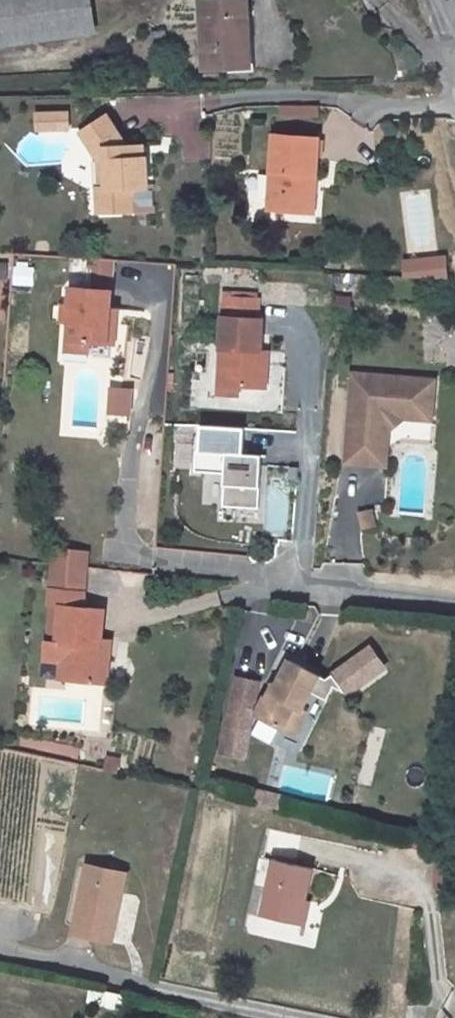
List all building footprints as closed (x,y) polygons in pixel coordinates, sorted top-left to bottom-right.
[(68,20),(65,0),(0,0),(0,30),(68,20)] [(199,69),(240,68),(241,35),(246,35),(246,0),(199,0),(199,69)] [(164,31),(137,30),(137,56),(164,56),(164,31)] [(64,126),(63,106),(28,108),(29,128),(64,126)] [(108,152),(107,184),(98,184),(97,207),(134,208),(135,185),(137,154),(138,139),(109,109),(87,131),(104,151),(104,152),(108,152)] [(312,142),(272,141),(272,183),(312,184),(312,142)] [(306,214),(307,184),(272,183),(271,213),(306,214)] [(436,278),(437,258),(407,260),(406,276),(436,278)] [(447,279),(448,258),(437,258),(436,278),(447,279)] [(31,284),(31,260),(10,260),(9,284),(31,284)] [(97,318),(99,291),(60,288),(56,344),(75,345),(95,347),(97,318)] [(250,344),(253,315),(245,314),(246,296),(218,293),(217,311),(210,310),(203,376),(226,378),(246,381),(250,344)] [(105,347),(108,319),(97,318),(95,347),(105,347)] [(55,358),(74,359),(75,345),(56,344),(55,358)] [(258,381),(261,345),(250,344),(246,381),(258,381)] [(341,372),(335,462),(369,464),(372,419),(382,411),(393,412),(397,416),(421,418),(424,378),(341,372)] [(202,389),(224,392),(226,378),(203,376),(202,389)] [(118,393),(98,392),(96,417),(117,418),(118,393)] [(377,431),(397,416),(393,412),(382,411),(372,419),(369,464),(375,465),(377,431)] [(187,425),(170,424),(169,443),(186,444),(187,425)] [(239,427),(194,425),(193,451),(190,451),(189,471),(219,472),(218,505),(254,507),(256,464),(250,464),(251,454),(238,453),(239,427)] [(355,509),(357,528),(374,526),(372,507),(355,509)] [(79,593),(46,591),(44,609),(58,610),(77,612),(79,593)] [(61,672),(106,676),(109,646),(97,645),(101,613),(77,612),(58,610),(55,647),(54,656),(62,656),(61,672)] [(369,640),(327,674),(336,680),(352,690),(387,661),(369,640)] [(38,669),(61,672),(62,656),(54,656),(55,647),(41,645),(38,669)] [(318,670),(288,656),(280,671),(274,671),(275,683),(267,697),(263,696),(259,705),(245,702),(249,683),(227,679),(215,753),(236,757),(244,713),(254,714),(292,733),(303,712),(298,710),(318,670)] [(327,674),(318,670),(298,710),(303,712),(307,715),(319,691),(327,674)] [(336,680),(327,674),(319,691),(329,695),(336,680)] [(278,795),(255,791),(253,805),(276,809),(278,795)] [(314,873),(269,864),(258,920),(293,926),(298,902),(307,904),(314,873)] [(81,877),(67,942),(104,948),(111,917),(117,918),(123,885),(81,877)] [(83,1006),(114,1011),(119,996),(86,989),(83,1006)]
